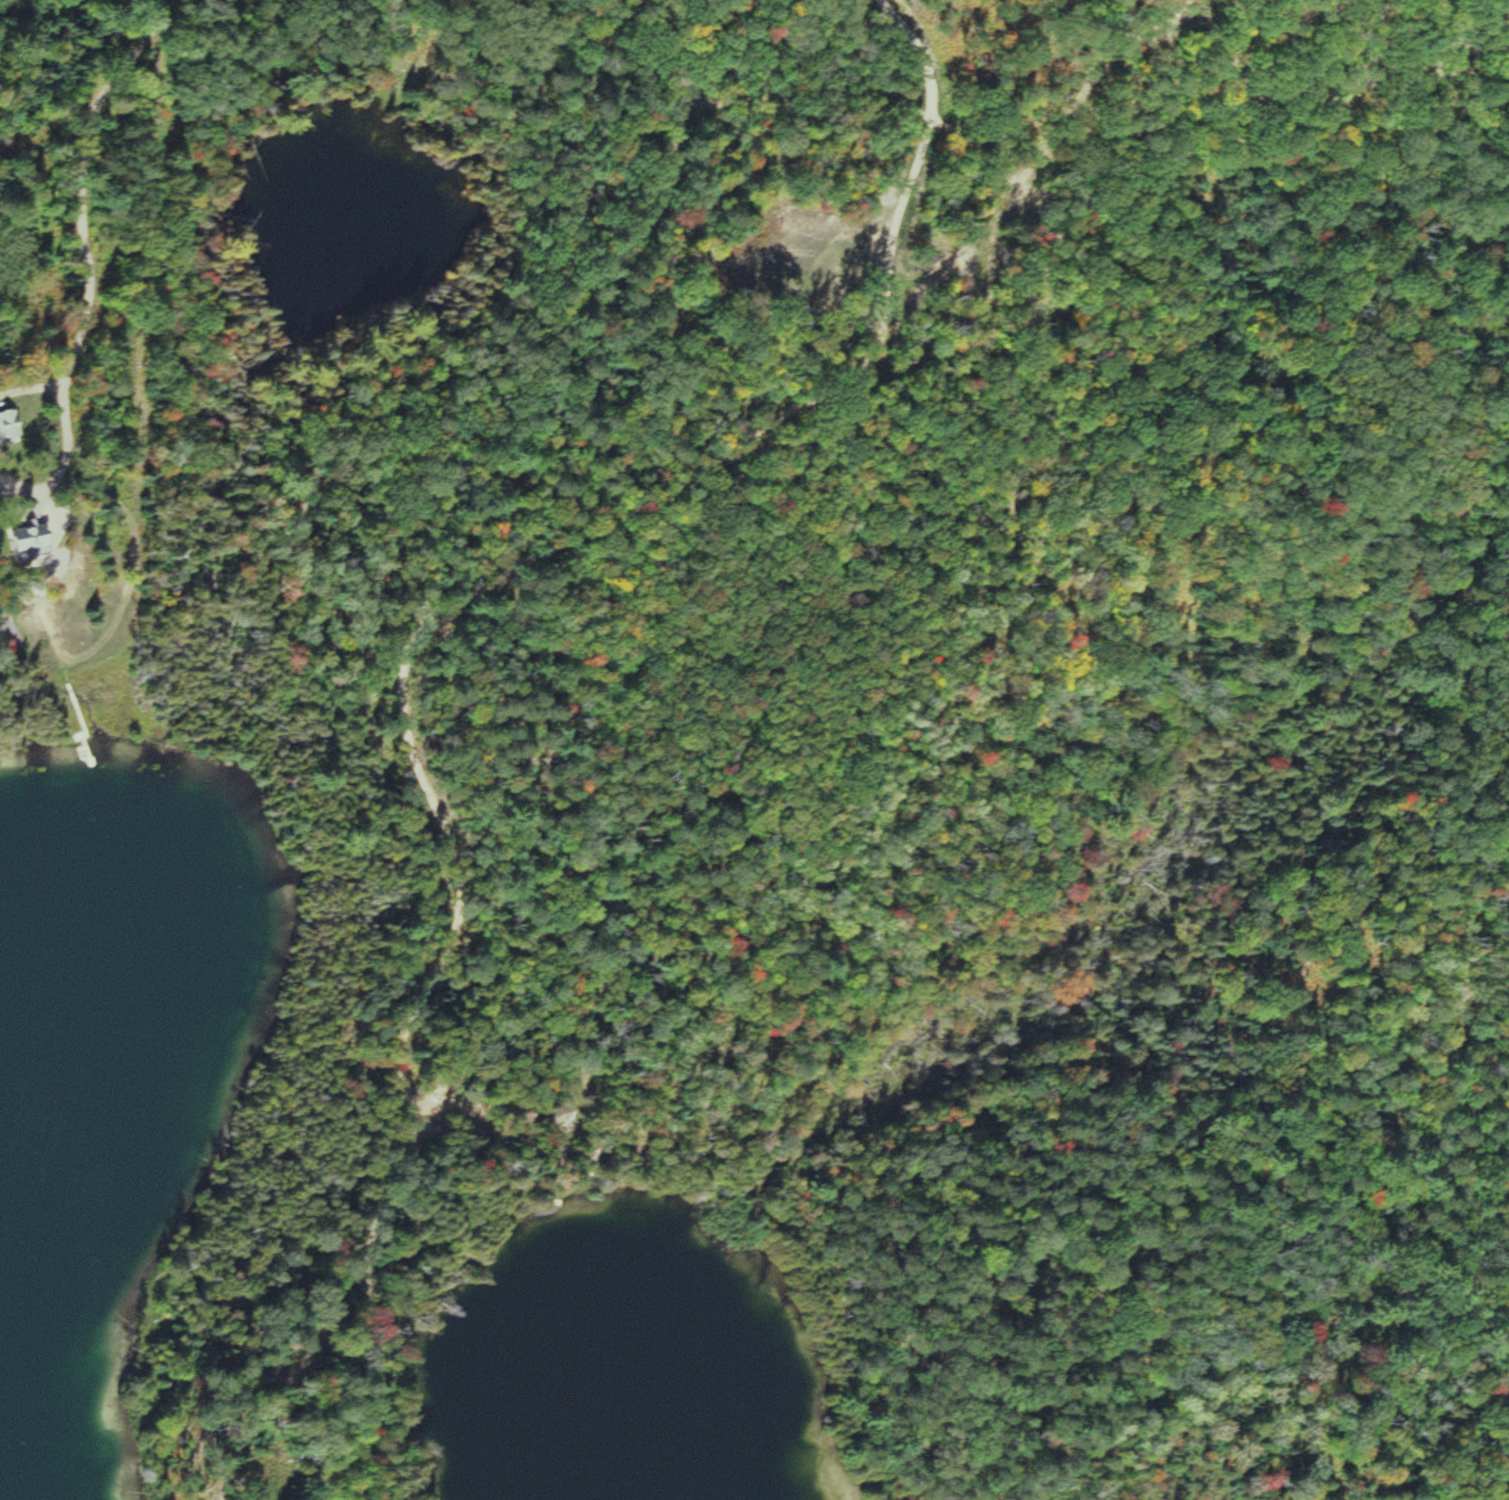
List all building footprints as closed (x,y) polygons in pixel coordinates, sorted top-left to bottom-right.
[(5,441),(28,435),(20,409),(0,414),(0,424),(5,441)] [(18,528),(20,558),(62,555),(61,532),(53,532),(53,526),(18,528)] [(529,1112),(535,1130),(561,1121),(554,1102),(529,1112)]
